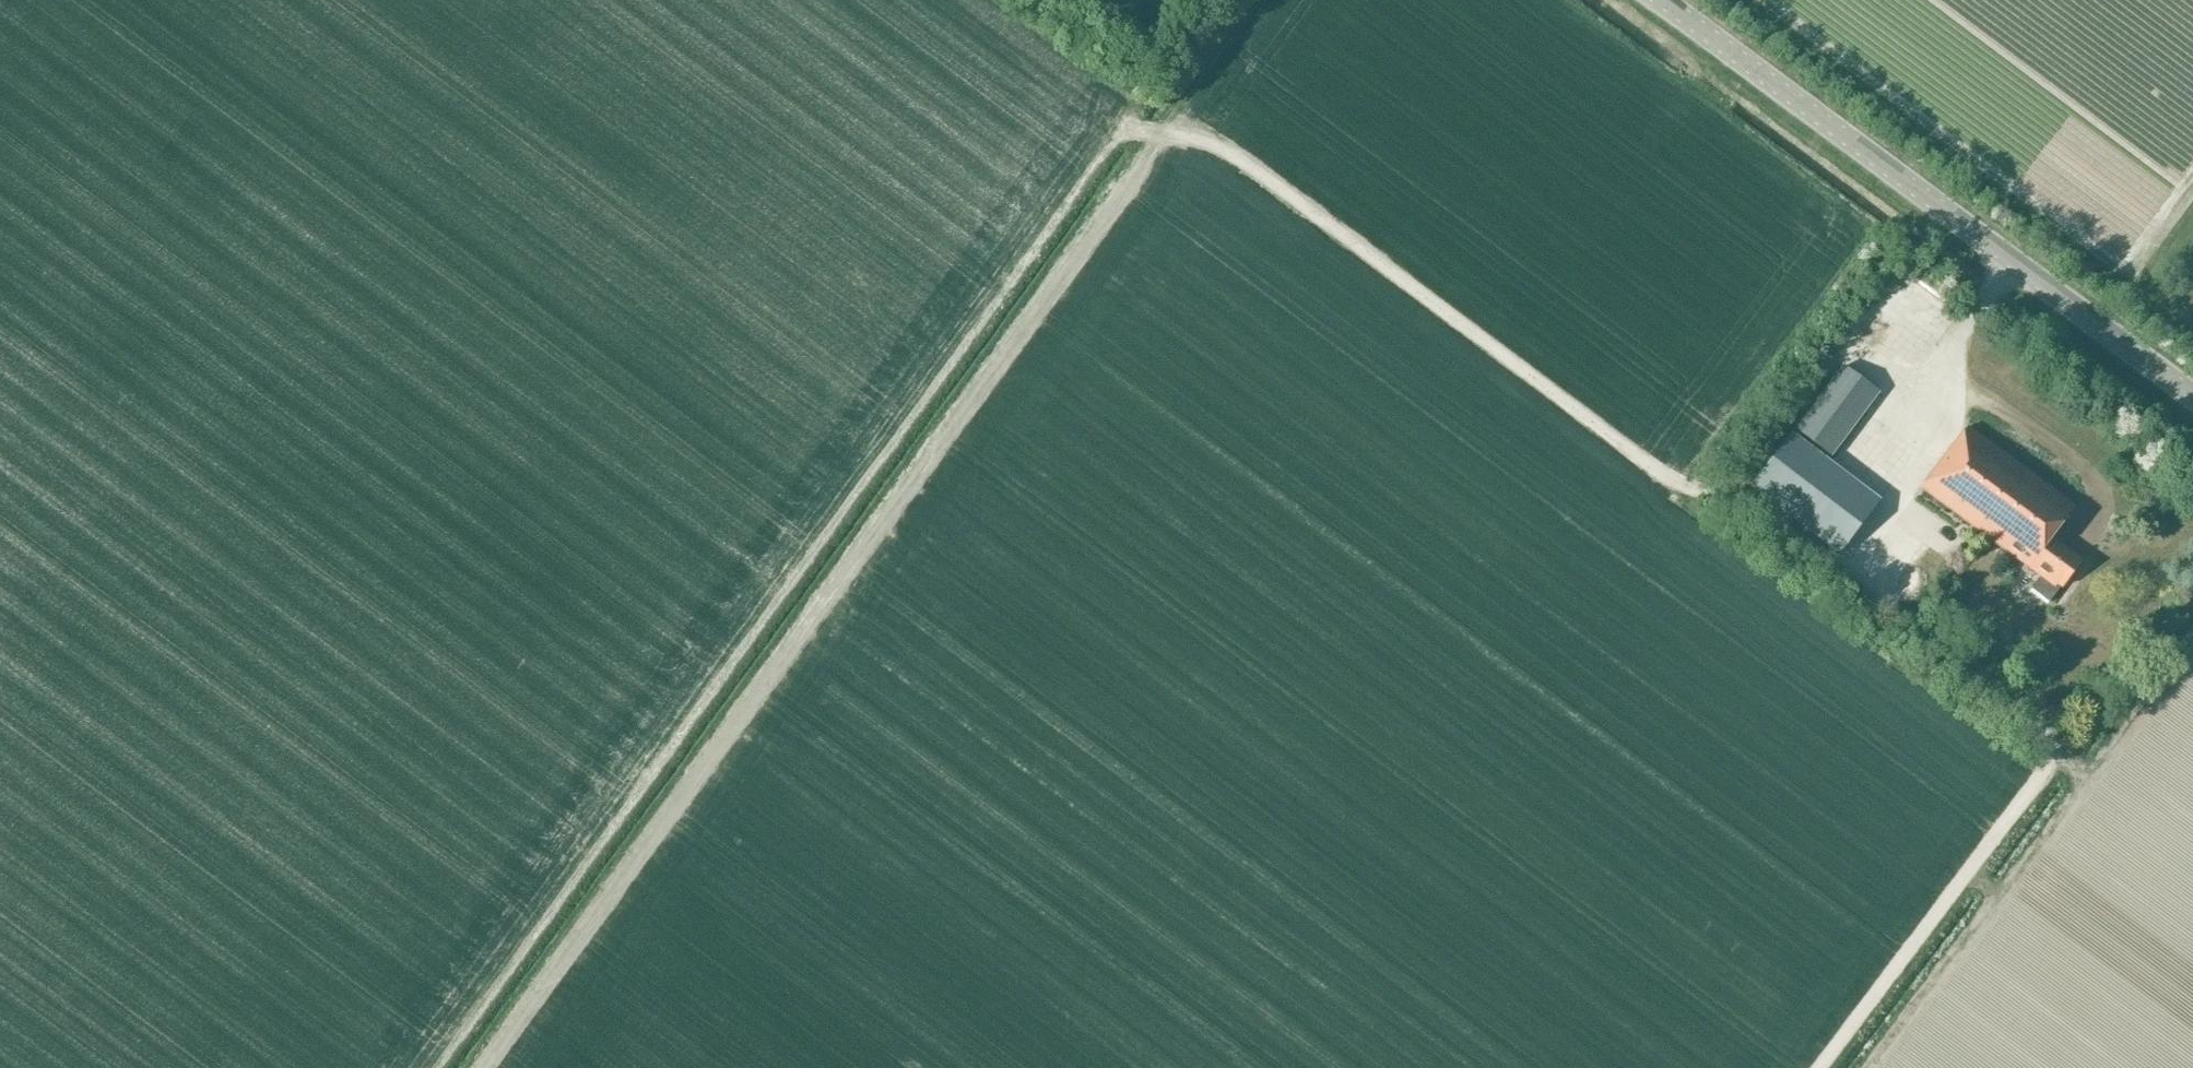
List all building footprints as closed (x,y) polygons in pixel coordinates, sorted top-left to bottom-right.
[(1843,365),(1795,429),(1833,457),(1879,393),(1843,365)] [(2083,561),(2051,538),(2074,506),(1968,427),(1922,490),(2040,576),(2031,589),(2050,603),(2059,591),(2060,592),(2083,561)] [(1881,501),(1792,434),(1751,486),(1840,554),(1881,501)]
